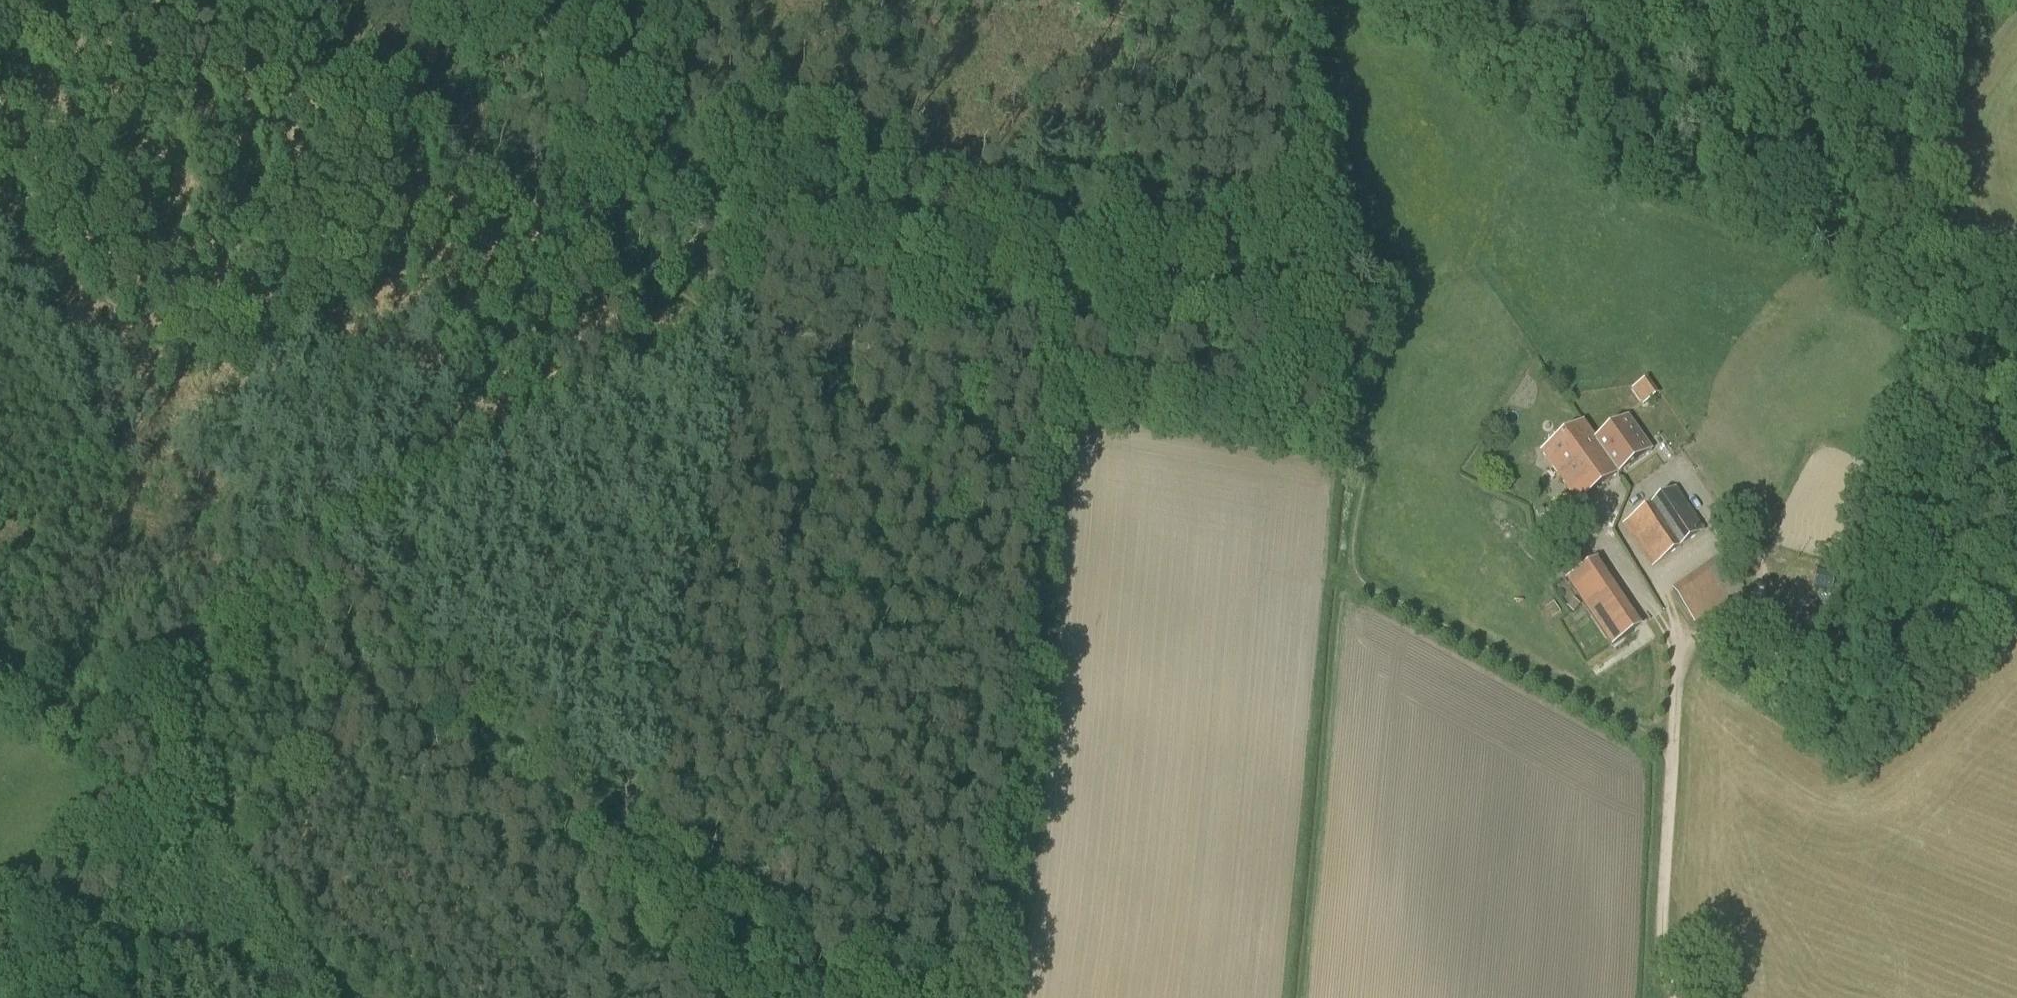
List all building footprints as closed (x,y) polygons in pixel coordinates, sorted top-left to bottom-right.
[(1646,402),(1663,390),(1652,374),(1635,386),(1646,402)] [(1628,416),(1596,438),(1598,441),(1596,443),(1618,474),(1652,451),(1628,416)] [(1598,441),(1596,438),(1584,422),(1542,451),(1578,503),(1618,474),(1596,443),(1598,441)] [(1678,487),(1623,525),(1652,566),(1706,529),(1678,487)] [(1567,579),(1612,647),(1644,626),(1598,557),(1567,579)] [(1741,590),(1719,558),(1672,591),(1695,623),(1741,590)]
